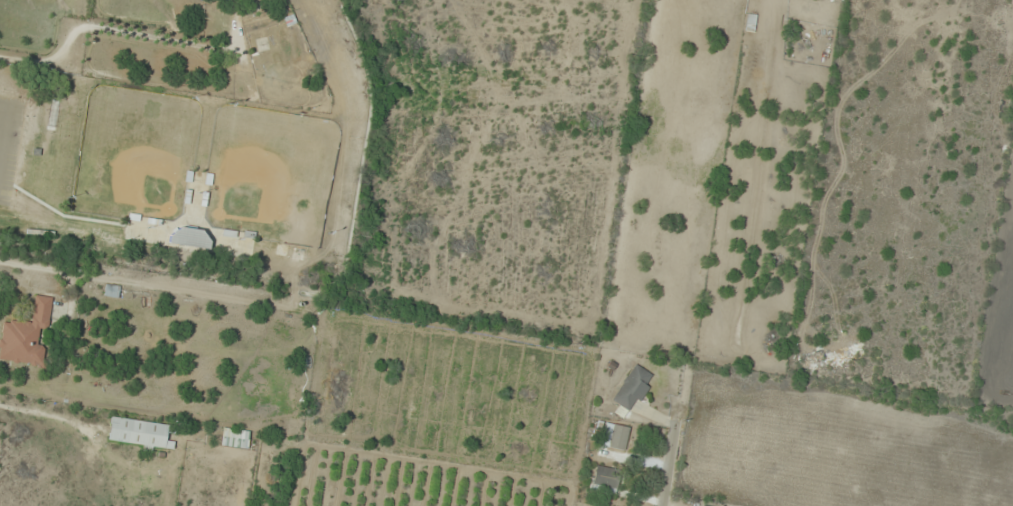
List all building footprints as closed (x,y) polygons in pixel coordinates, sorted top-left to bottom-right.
[(756,16),(747,15),(746,32),(754,32),(756,16)] [(212,173),(186,173),(186,184),(212,184),(212,173)] [(169,246),(210,246),(210,230),(169,230),(169,246)] [(44,368),(48,347),(38,345),(41,328),(48,329),(53,298),(35,295),(30,324),(3,319),(0,336),(0,360),(44,368)] [(612,400),(632,413),(654,377),(634,364),(612,400)] [(169,425),(111,417),(108,440),(165,448),(169,425)] [(606,448),(623,453),(630,430),(613,425),(606,448)] [(221,447),(248,449),(249,432),(223,429),(221,447)] [(617,490),(620,471),(597,466),(593,486),(617,490)]
